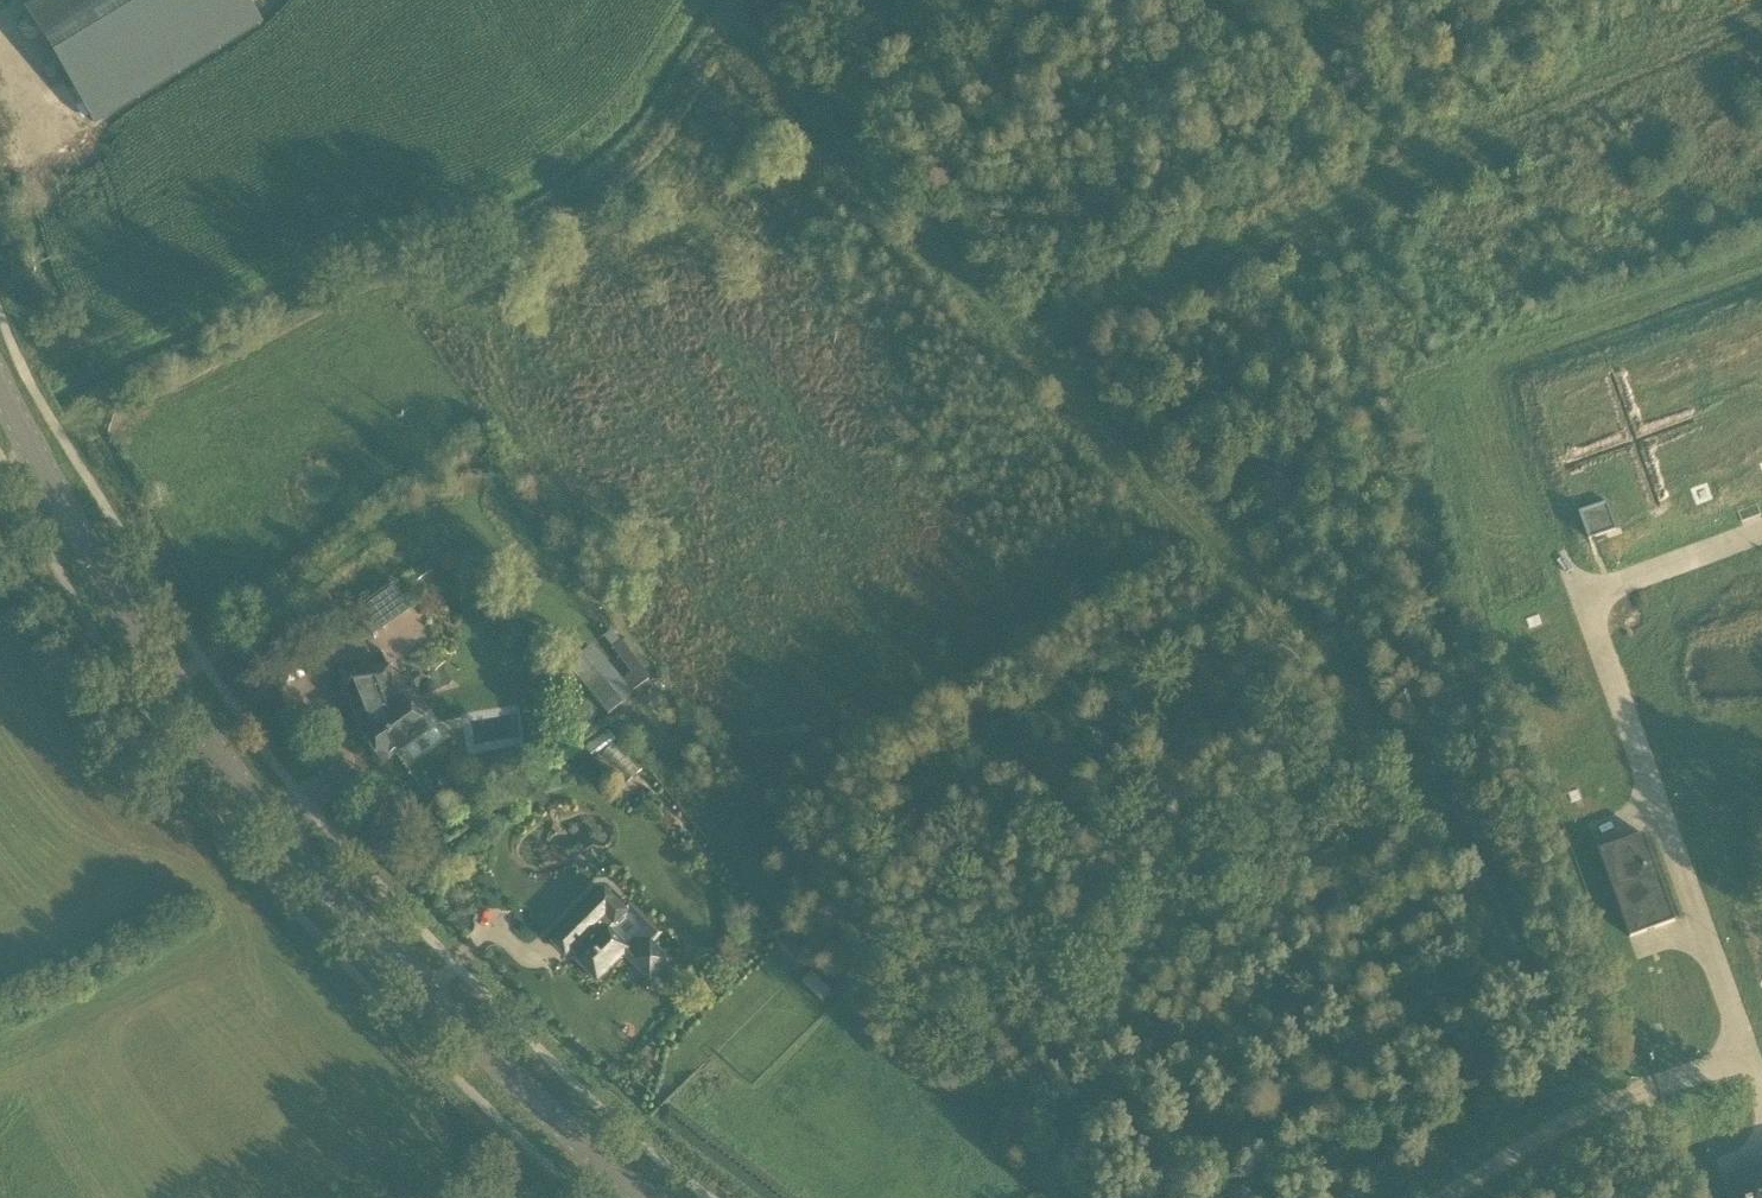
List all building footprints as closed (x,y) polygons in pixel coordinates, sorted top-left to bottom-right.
[(25,10),(95,126),(263,25),(251,3),(256,0),(42,0),(25,10)] [(1606,502),(1580,512),(1590,540),(1617,530),(1606,502)] [(582,655),(569,666),(608,716),(622,705),(582,655)] [(382,763),(401,749),(427,730),(401,696),(391,704),(385,692),(391,691),(389,666),(341,671),(343,695),(349,694),(362,730),(359,732),(382,763)] [(1598,851),(1629,938),(1674,922),(1643,835),(1598,851)] [(649,982),(666,965),(670,962),(650,941),(636,955),(610,928),(624,914),(603,892),(568,926),(552,942),(565,956),(570,951),(576,958),(574,960),(596,981),(623,955),(649,982)] [(1729,1180),(1736,1197),(1761,1197),(1761,1167),(1729,1180)]
